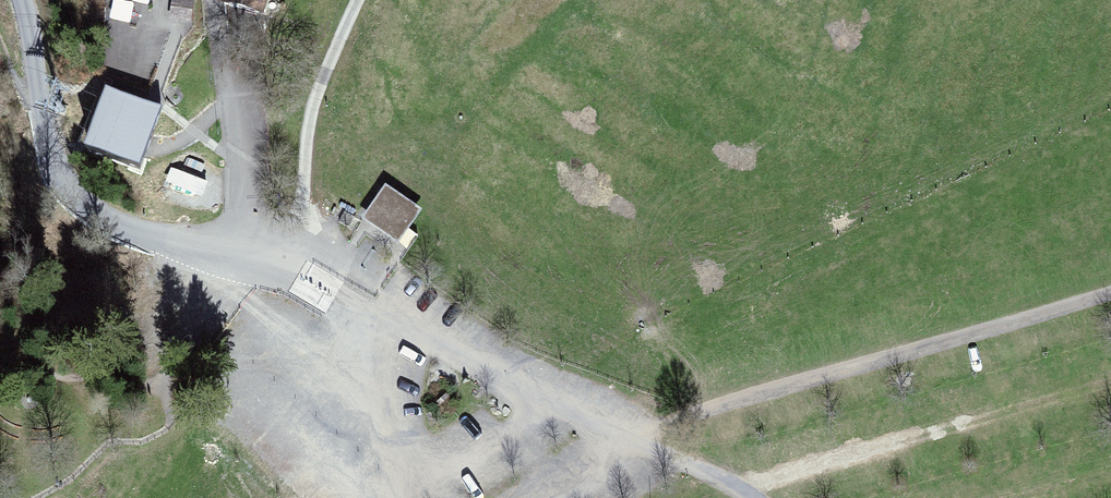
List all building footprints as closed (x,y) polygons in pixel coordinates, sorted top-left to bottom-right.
[(170,22),(190,25),(194,0),(173,0),(170,22)] [(217,6),(263,19),(268,0),(219,0),(217,6)] [(129,103),(105,95),(84,156),(140,176),(161,114),(129,103)] [(384,185),(362,216),(398,241),(408,227),(420,210),(384,185)]
